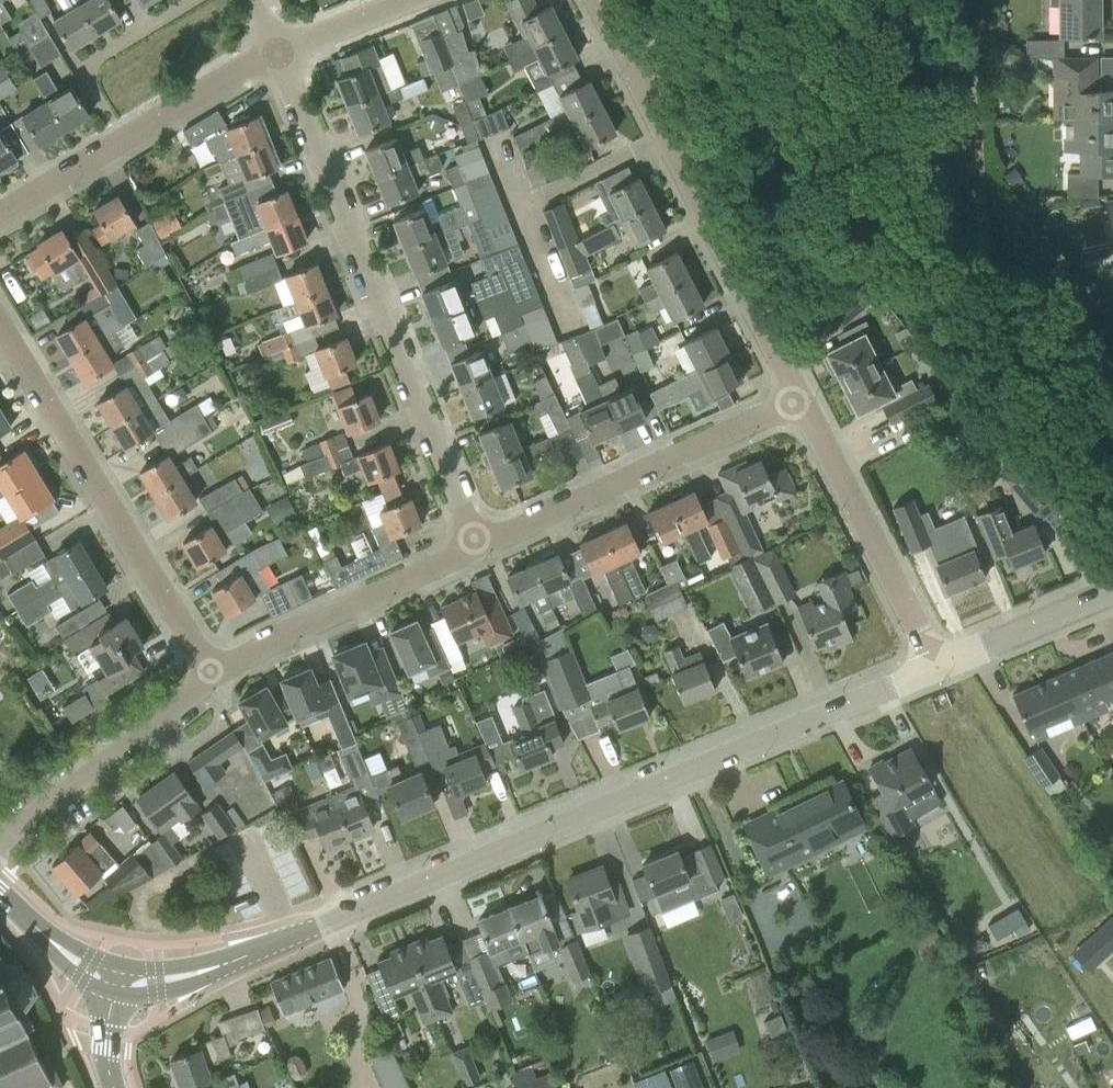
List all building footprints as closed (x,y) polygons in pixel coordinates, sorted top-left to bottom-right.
[(35,13),(36,13),(40,19),(51,13),(43,0),(28,0),(35,13)] [(74,0),(57,0),(64,13),(53,20),(70,49),(95,34),(77,5),(74,0)] [(77,5),(95,34),(120,19),(114,9),(125,2),(124,0),(74,0),(77,5)] [(509,59),(516,56),(516,55),(564,31),(550,6),(538,12),(532,0),(510,0),(509,0),(527,35),(504,47),(510,58),(509,59)] [(1050,5),(1060,5),(1060,35),(1098,34),(1098,0),(1050,0),(1050,5)] [(0,25),(11,18),(0,1),(0,25)] [(29,47),(48,35),(39,19),(40,19),(36,13),(35,13),(5,32),(17,53),(29,47)] [(433,70),(449,64),(445,55),(440,36),(441,36),(438,30),(420,37),(433,70)] [(445,55),(449,64),(450,63),(457,82),(481,73),(474,49),(468,51),(461,30),(441,36),(440,36),(445,55)] [(516,56),(509,59),(508,60),(514,72),(523,67),(536,91),(552,83),(546,72),(577,57),(564,31),(516,55),(516,56)] [(48,35),(29,47),(40,67),(61,55),(48,35)] [(1026,40),(1026,57),(1063,57),(1063,39),(1026,40)] [(336,80),(347,106),(389,89),(372,45),(340,58),(347,75),(336,80)] [(1005,57),(991,58),(991,72),(1005,72),(1005,57)] [(1052,123),(1060,123),(1060,122),(1112,122),(1112,91),(1095,91),(1095,57),(1051,58),(1052,123)] [(0,65),(0,100),(17,90),(2,64),(0,65)] [(33,79),(46,101),(64,130),(89,115),(71,86),(59,93),(46,71),(33,79)] [(423,77),(399,87),(403,98),(428,89),(423,77)] [(554,131),(572,122),(602,106),(588,80),(558,96),(565,110),(548,119),(554,131)] [(397,86),(389,89),(347,106),(358,133),(389,121),(383,105),(401,98),(397,86)] [(478,96),(465,101),(472,119),(485,113),(478,96)] [(64,130),(46,101),(21,116),(39,145),(64,130)] [(451,107),(459,125),(472,119),(465,101),(451,107)] [(572,122),(585,148),(615,132),(602,106),(572,122)] [(217,110),(182,130),(191,145),(203,137),(225,124),(217,110)] [(485,113),(472,119),(480,138),(493,133),(485,113)] [(212,148),(217,161),(266,142),(256,117),(227,129),(232,141),(212,148)] [(472,119),(459,125),(467,143),(480,138),(472,119)] [(1060,123),(1062,151),(1087,151),(1088,175),(1066,175),(1066,198),(1096,198),(1096,174),(1112,174),(1112,133),(1112,122),(1060,122),(1060,123)] [(3,167),(5,171),(17,163),(15,160),(16,159),(0,132),(0,169),(3,167)] [(364,150),(375,177),(407,165),(423,158),(418,146),(402,153),(396,138),(364,150)] [(218,188),(223,200),(247,191),(247,192),(271,183),(266,171),(276,167),(266,142),(217,161),(203,167),(206,176),(222,169),(228,184),(218,188)] [(453,156),(457,164),(459,168),(483,159),(478,146),(453,156)] [(407,165),(375,177),(386,204),(417,191),(412,177),(424,172),(426,176),(439,171),(441,165),(437,153),(423,158),(407,165)] [(526,168),(533,187),(558,177),(551,158),(526,168)] [(464,181),(488,171),(483,159),(459,168),(464,181)] [(444,169),(451,188),(464,182),(464,181),(459,168),(457,164),(444,169)] [(1004,173),(1003,174),(1012,187),(1014,186),(1022,180),(1013,167),(1004,173)] [(464,182),(468,193),(493,183),(488,171),(464,181),(464,182)] [(599,216),(604,227),(651,203),(638,177),(608,193),(615,207),(599,216)] [(459,207),(472,201),(468,193),(464,182),(451,188),(459,207)] [(472,201),(473,205),(498,195),(493,183),(468,193),(472,201)] [(225,230),(230,243),(238,239),(296,215),(286,190),(256,202),(261,215),(225,230)] [(247,191),(223,200),(224,201),(211,207),(217,221),(253,207),(247,192),(247,191)] [(99,222),(101,224),(93,229),(101,243),(134,223),(117,195),(93,210),(100,221),(99,222)] [(473,205),(478,217),(503,207),(498,195),(473,205)] [(1098,198),(1078,201),(1080,210),(1099,207),(1098,198)] [(1105,202),(1112,241),(1112,200),(1105,202)] [(441,219),(430,223),(424,209),(393,221),(404,248),(435,236),(435,235),(446,231),(458,227),(466,224),(465,223),(479,218),(478,217),(473,205),(472,201),(459,207),(439,214),(441,219)] [(651,203),(604,227),(605,227),(588,236),(595,251),(620,239),(617,233),(626,228),(634,244),(664,229),(651,203)] [(543,211),(558,248),(576,241),(561,204),(543,211)] [(478,217),(479,218),(483,229),(508,220),(503,207),(478,217)] [(171,210),(151,220),(160,237),(180,227),(171,210)] [(238,239),(230,243),(235,255),(271,240),(276,252),(306,240),(296,215),(238,239)] [(465,223),(480,259),(493,254),(488,242),(483,229),(479,218),(465,223)] [(508,220),(483,229),(488,242),(512,232),(508,220)] [(144,246),(135,250),(146,267),(151,263),(155,261),(163,256),(165,254),(150,222),(135,231),(144,246)] [(435,236),(404,248),(414,275),(446,262),(440,247),(451,243),(462,239),(458,227),(435,235),(435,236)] [(78,257),(61,229),(38,244),(40,247),(28,254),(30,257),(26,260),(33,271),(37,268),(43,277),(54,270),(54,272),(65,265),(76,283),(88,276),(100,294),(101,297),(117,287),(94,248),(78,257)] [(488,242),(493,254),(517,244),(512,232),(488,242)] [(517,244),(493,254),(498,266),(522,256),(517,244)] [(638,290),(644,302),(689,278),(676,252),(646,268),(653,282),(638,290)] [(237,267),(242,280),(252,274),(276,265),(271,254),(237,267)] [(421,292),(432,318),(506,287),(503,278),(498,266),(493,254),(480,259),(487,276),(470,283),(472,289),(459,294),(453,279),(421,292)] [(155,261),(151,263),(156,270),(168,263),(163,256),(155,261)] [(498,266),(503,278),(527,268),(522,256),(498,266)] [(569,276),(573,288),(585,282),(586,284),(608,271),(602,259),(569,276)] [(273,284),(282,306),(296,301),(325,289),(315,264),(286,276),(286,277),(281,279),(276,265),(252,274),(242,280),(242,281),(241,281),(247,294),(273,284)] [(115,266),(114,275),(125,276),(125,267),(115,266)] [(503,278),(506,287),(508,290),(532,281),(527,268),(503,278)] [(689,278),(644,302),(650,313),(665,306),(672,319),(703,304),(689,278)] [(532,281),(508,290),(513,303),(537,293),(532,281)] [(585,282),(573,288),(581,307),(593,302),(586,284),(585,282)] [(493,316),(500,332),(521,324),(517,315),(513,303),(508,290),(506,287),(432,318),(443,346),(474,333),(468,318),(481,312),(484,320),(493,316)] [(267,357),(282,351),(281,349),(314,336),(309,324),(336,314),(325,289),(296,301),(282,306),(282,307),(275,310),(280,322),(301,314),(305,324),(261,342),(267,357)] [(828,314),(839,328),(868,302),(857,289),(828,314)] [(513,303),(517,315),(542,305),(537,293),(513,303)] [(517,315),(521,324),(522,327),(547,317),(542,305),(517,315)] [(63,347),(70,358),(114,331),(115,332),(124,327),(117,315),(91,330),(84,318),(71,326),(71,325),(67,327),(67,328),(56,335),(58,338),(56,339),(55,341),(59,348),(61,348),(63,347)] [(522,327),(527,339),(552,330),(547,317),(522,327)] [(836,371),(842,383),(878,364),(871,349),(877,346),(865,322),(843,333),(847,342),(826,353),(829,357),(825,359),(832,373),(836,371)] [(527,339),(522,327),(521,324),(500,332),(507,351),(528,342),(527,339)] [(633,353),(645,348),(659,342),(652,327),(638,333),(637,329),(625,335),(633,353)] [(684,343),(697,369),(728,353),(715,328),(684,343)] [(574,336),(580,350),(588,365),(604,358),(592,329),(574,336)] [(527,339),(528,342),(532,352),(557,342),(552,330),(527,339)] [(112,364),(107,356),(123,346),(115,332),(114,331),(70,358),(76,368),(71,370),(78,382),(83,379),(84,381),(112,364)] [(281,349),(282,351),(287,364),(301,358),(300,357),(316,351),(330,387),(348,380),(343,368),(355,363),(345,337),(319,348),(314,336),(281,349)] [(123,371),(131,366),(145,358),(155,352),(149,342),(116,361),(122,372),(123,371)] [(155,352),(145,358),(154,372),(169,363),(161,348),(155,352)] [(645,348),(633,353),(642,372),(654,366),(645,348)] [(450,363),(460,390),(492,377),(481,350),(450,363)] [(728,353),(697,369),(649,393),(657,410),(700,388),(708,403),(720,397),(728,393),(725,387),(741,379),(740,378),(744,376),(736,362),(733,364),(728,353)] [(565,416),(571,428),(575,437),(588,431),(593,442),(619,430),(605,400),(598,385),(597,385),(590,371),(584,358),(569,366),(574,378),(584,403),(578,405),(580,410),(565,416)] [(878,364),(842,383),(848,395),(844,397),(851,410),(855,409),(857,413),(879,402),(889,422),(956,388),(949,380),(941,384),(942,386),(932,391),(928,383),(915,390),(910,380),(897,386),(892,375),(886,379),(878,364)] [(531,382),(539,399),(540,401),(553,393),(544,375),(531,382)] [(492,377),(460,390),(471,417),(503,404),(492,377)] [(614,377),(598,385),(605,400),(619,430),(645,419),(632,388),(621,393),(614,377)] [(108,396),(97,402),(111,425),(139,408),(152,401),(155,399),(144,382),(136,383),(135,382),(129,385),(128,383),(125,385),(116,391),(112,393),(111,392),(107,394),(108,396)] [(333,394),(338,406),(348,431),(378,420),(368,394),(356,399),(351,387),(333,394)] [(532,403),(546,438),(571,428),(565,416),(553,393),(540,401),(539,399),(532,403)] [(728,393),(720,397),(725,408),(734,404),(728,393)] [(139,408),(111,425),(125,448),(144,437),(153,431),(147,421),(163,412),(156,399),(155,400),(155,399),(152,401),(139,408)] [(195,405),(156,430),(162,441),(204,415),(197,404),(195,405)] [(260,422),(265,434),(293,423),(289,411),(260,422)] [(10,428),(0,412),(0,433),(10,428)] [(204,415),(162,441),(171,455),(213,430),(204,415)] [(478,434),(489,461),(520,448),(510,421),(478,434)] [(520,448),(489,461),(500,487),(531,475),(525,460),(559,445),(566,463),(584,455),(575,437),(571,428),(546,438),(521,450),(520,448)] [(318,441),(323,454),(347,444),(343,433),(330,437),(330,436),(318,441)] [(347,444),(323,454),(324,456),(299,466),(304,479),(340,465),(344,476),(363,469),(368,481),(398,469),(387,443),(358,455),(358,456),(353,458),(347,444)] [(6,494),(6,493),(38,474),(23,450),(0,464),(0,498),(6,494)] [(139,472),(153,495),(181,478),(197,469),(190,458),(175,467),(167,455),(139,472)] [(761,496),(771,491),(775,501),(795,492),(783,467),(767,475),(760,459),(748,465),(746,460),(718,474),(726,492),(714,497),(728,527),(739,550),(737,551),(741,558),(751,554),(752,555),(762,550),(743,511),(763,501),(761,496)] [(953,464),(946,469),(953,478),(959,473),(953,464)] [(1024,470),(1007,484),(1008,485),(1021,502),(1035,519),(1039,524),(1057,509),(1053,504),(1024,470)] [(3,559),(34,540),(28,530),(59,512),(51,499),(52,498),(38,474),(6,493),(6,494),(20,517),(7,524),(8,526),(0,531),(0,555),(3,559)] [(181,478),(153,495),(167,518),(195,501),(181,478)] [(198,499),(206,511),(228,497),(242,491),(234,479),(198,499)] [(228,497),(206,511),(213,524),(182,543),(197,566),(224,549),(218,538),(262,511),(248,489),(242,492),(242,491),(228,497)] [(683,531),(685,535),(688,543),(689,543),(698,562),(709,557),(695,526),(707,520),(693,491),(684,495),(681,492),(672,496),(672,500),(670,501),(682,528),(683,531)] [(290,497),(270,507),(280,526),(300,516),(290,497)] [(379,549),(340,566),(336,556),(323,561),(325,566),(326,567),(328,571),(335,587),(402,556),(393,535),(420,524),(410,499),(380,510),(385,524),(372,530),(379,549)] [(984,578),(973,552),(978,550),(963,515),(933,528),(926,511),(917,515),(910,499),(892,507),(911,551),(927,545),(948,593),(984,578)] [(685,535),(683,531),(682,528),(670,501),(647,512),(660,541),(672,536),(678,548),(688,543),(685,535)] [(1044,553),(1036,533),(1032,524),(1014,532),(1004,507),(977,519),(994,559),(1007,554),(1012,566),(1044,553)] [(625,522),(602,532),(616,562),(639,551),(625,522)] [(722,558),(737,551),(739,550),(728,527),(711,535),(722,558)] [(616,562),(602,532),(600,533),(597,531),(589,534),(589,538),(579,543),(593,573),(602,568),(619,604),(632,598),(622,575),(616,562)] [(350,540),(355,553),(369,546),(363,534),(350,540)] [(3,559),(0,561),(0,578),(11,572),(12,574),(44,555),(34,540),(3,559)] [(56,586),(92,564),(78,541),(54,555),(55,556),(42,564),(51,578),(36,587),(31,580),(6,595),(15,611),(56,586)] [(212,591),(226,614),(260,594),(271,617),(300,603),(288,579),(269,588),(258,569),(262,566),(252,549),(214,572),(222,585),(212,591)] [(773,549),(754,558),(754,560),(775,600),(776,604),(796,594),(773,549)] [(556,587),(569,581),(557,553),(553,555),(552,553),(539,559),(540,561),(532,565),(551,607),(563,602),(556,587)] [(751,554),(741,558),(742,559),(728,566),(741,593),(752,588),(762,607),(775,600),(754,560),(754,558),(752,555),(751,554)] [(660,566),(668,583),(676,580),(684,576),(676,559),(660,566)] [(92,564),(56,586),(15,611),(25,626),(50,611),(45,604),(61,595),(70,609),(106,587),(92,564)] [(551,607),(532,565),(507,576),(519,604),(532,598),(539,613),(551,607)] [(325,566),(317,570),(320,575),(328,571),(326,567),(325,566)] [(634,569),(622,575),(632,598),(645,592),(634,569)] [(856,607),(848,587),(850,586),(844,570),(817,581),(825,600),(813,605),(811,600),(797,606),(814,649),(833,641),(835,646),(852,639),(841,613),(856,607)] [(568,582),(582,614),(595,606),(582,576),(568,582)] [(676,580),(668,583),(669,584),(644,595),(655,620),(688,606),(676,580)] [(440,607),(449,627),(456,643),(486,630),(492,644),(514,634),(505,615),(496,596),(481,602),(476,590),(440,607)] [(510,615),(527,646),(540,640),(523,608),(510,615)] [(78,613),(55,626),(62,639),(85,624),(78,613)] [(106,672),(96,679),(106,694),(137,675),(129,661),(130,661),(129,659),(127,661),(124,657),(142,646),(124,616),(108,625),(103,617),(65,640),(74,655),(90,645),(106,672)] [(408,672),(422,665),(428,677),(439,672),(450,668),(441,649),(432,629),(421,634),(415,620),(408,624),(405,622),(398,625),(397,629),(390,632),(408,672)] [(723,661),(723,660),(736,655),(745,677),(783,661),(767,622),(731,637),(723,621),(706,629),(722,661),(723,661)] [(554,689),(562,709),(590,697),(562,629),(540,640),(534,643),(527,646),(536,662),(551,690),(554,689)] [(478,634),(458,643),(463,653),(482,644),(478,634)] [(401,694),(395,677),(386,656),(382,645),(368,651),(364,642),(350,647),(349,643),(334,649),(336,653),(332,654),(340,675),(349,695),(365,688),(372,706),(401,694)] [(671,675),(674,682),(682,702),(715,689),(699,651),(682,658),(677,645),(663,651),(673,674),(671,675)] [(614,671),(613,671),(622,694),(589,707),(597,726),(613,719),(617,729),(621,727),(624,729),(632,726),(633,722),(649,716),(636,684),(636,685),(627,663),(634,661),(624,650),(608,656),(614,671)] [(1062,673),(1083,720),(1108,709),(1104,700),(1112,696),(1112,652),(1112,651),(1062,673)] [(288,676),(281,680),(285,692),(286,691),(297,715),(315,708),(319,719),(327,716),(341,749),(356,742),(338,699),(337,699),(324,704),(316,684),(309,668),(301,671),(300,668),(287,673),(288,676)] [(450,668),(439,672),(444,683),(454,678),(450,668)] [(1083,720),(1062,673),(1012,695),(1028,733),(1032,731),(1036,740),(1047,735),(1044,726),(1069,715),(1073,724),(1083,720)] [(246,697),(238,701),(249,721),(258,737),(285,722),(284,720),(295,716),(297,715),(286,691),(285,692),(272,698),(265,686),(258,690),(256,687),(244,694),(246,697)] [(512,707),(524,735),(509,741),(520,768),(552,755),(549,749),(563,743),(553,719),(555,718),(543,689),(526,696),(528,701),(512,707)] [(84,692),(64,705),(72,719),(93,706),(84,692)] [(419,713),(410,716),(417,732),(418,732),(429,759),(434,773),(444,769),(455,795),(485,782),(480,770),(472,750),(459,755),(458,753),(454,744),(449,746),(439,723),(426,729),(419,713)] [(410,716),(396,722),(406,745),(414,766),(429,759),(418,732),(417,732),(410,716)] [(187,762),(204,786),(224,772),(217,762),(242,744),(233,731),(187,762)] [(246,752),(263,782),(292,770),(285,753),(271,759),(262,743),(246,752)] [(1023,757),(1043,786),(1059,776),(1039,746),(1023,757)] [(369,775),(357,747),(339,755),(351,783),(369,775)] [(882,791),(870,798),(881,817),(892,836),(912,825),(899,802),(912,795),(931,784),(910,748),(883,763),(882,760),(868,768),(882,791)] [(329,754),(316,759),(321,772),(334,766),(329,754)] [(389,789),(401,818),(433,804),(419,771),(403,778),(398,764),(369,776),(376,794),(389,789)] [(171,844),(179,838),(169,824),(179,817),(182,821),(199,809),(173,773),(137,798),(163,835),(151,843),(168,867),(181,858),(171,844)] [(746,827),(755,847),(768,873),(864,827),(841,780),(746,827)] [(275,791),(283,811),(296,806),(288,786),(275,791)] [(332,795),(349,837),(372,828),(355,786),(332,795)] [(349,837),(332,795),(331,795),(330,793),(325,795),(326,797),(298,809),(309,837),(319,832),(325,847),(349,837)] [(202,813),(219,838),(234,827),(216,803),(202,813)] [(122,805),(105,818),(113,829),(120,823),(125,831),(136,823),(122,805)] [(51,866),(76,895),(101,873),(87,856),(101,844),(90,832),(51,866)] [(131,854),(104,878),(118,894),(151,876),(168,867),(151,843),(148,838),(131,854)] [(714,881),(722,878),(708,846),(692,852),(692,854),(680,859),(676,850),(642,864),(654,893),(661,910),(692,897),(693,900),(717,889),(714,881)] [(578,910),(573,913),(580,929),(627,912),(616,883),(608,886),(601,868),(567,881),(578,910)] [(733,894),(720,900),(729,922),(742,916),(733,894)] [(539,895),(508,908),(527,954),(558,942),(539,895)] [(1016,906),(987,924),(996,938),(1013,928),(1023,921),(1025,921),(1016,906)] [(521,938),(508,908),(477,920),(490,950),(467,958),(476,979),(488,1010),(507,1002),(493,967),(508,960),(502,946),(521,938)] [(1085,941),(1101,958),(1112,948),(1112,915),(1085,941)] [(426,936),(407,944),(437,1018),(451,1013),(441,989),(446,987),(441,977),(456,971),(441,934),(427,940),(426,936)] [(574,980),(581,996),(596,990),(576,940),(557,948),(570,981),(574,980)] [(437,1018),(407,944),(389,951),(391,955),(377,961),(391,997),(406,991),(411,1002),(414,1000),(424,1024),(437,1018)] [(62,1087),(47,1054),(40,1058),(26,1029),(33,1026),(24,1008),(36,992),(36,990),(28,973),(26,972),(7,970),(0,956),(0,1087),(59,1087),(62,1087)] [(633,965),(644,994),(670,985),(659,956),(633,965)] [(269,982),(282,1013),(343,988),(330,957),(269,982)] [(231,1056),(226,1042),(263,1029),(256,1008),(218,1021),(223,1035),(197,1044),(198,1049),(171,1060),(177,1077),(174,1078),(177,1087),(196,1087),(211,1083),(210,1080),(204,1065),(231,1056)] [(779,1014),(763,1021),(770,1036),(785,1029),(779,1014)] [(707,1036),(714,1058),(740,1049),(733,1027),(707,1036)] [(1084,1039),(1073,1045),(1077,1054),(1088,1049),(1084,1039)] [(450,1052),(463,1085),(479,1078),(466,1046),(450,1052)] [(390,1047),(369,1056),(384,1087),(408,1087),(390,1047)] [(642,1079),(645,1087),(673,1087),(667,1070),(642,1079)] [(228,1087),(237,1084),(233,1072),(210,1080),(211,1083),(196,1087),(228,1087)] [(549,1074),(513,1086),(514,1087),(553,1087),(549,1074)]
